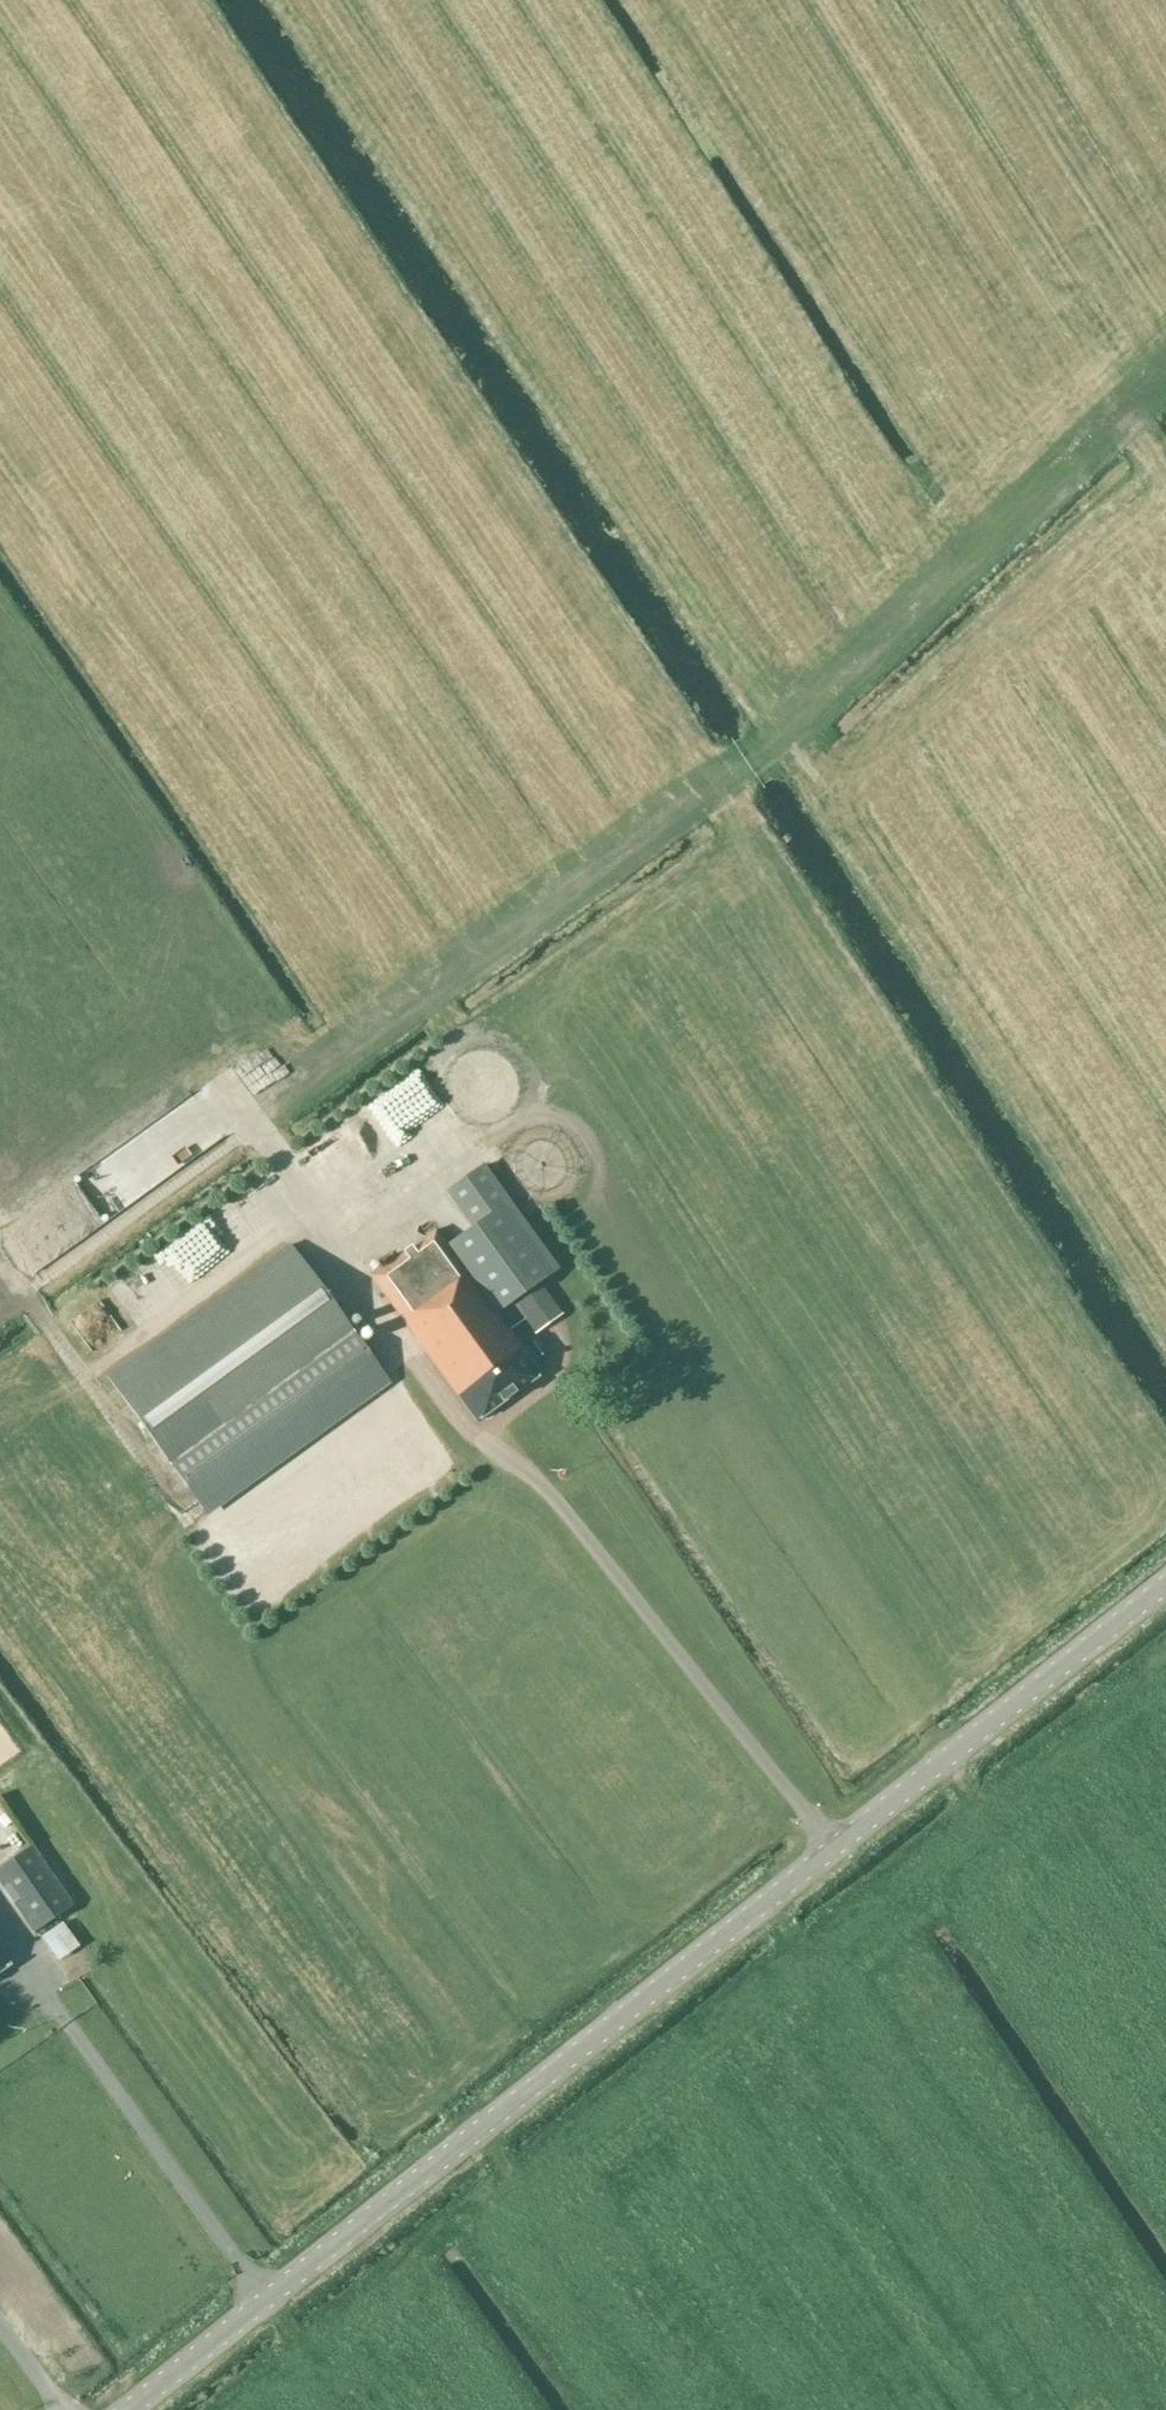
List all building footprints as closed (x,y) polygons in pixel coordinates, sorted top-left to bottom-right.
[(446,1193),(472,1228),(447,1247),(435,1231),(371,1277),(476,1422),(540,1375),(532,1364),(546,1353),(536,1339),(526,1346),(527,1348),(523,1351),(496,1314),(520,1295),(556,1269),(482,1166),(446,1193)] [(386,1380),(289,1246),(107,1377),(204,1511),(386,1380)] [(535,1333),(559,1315),(544,1294),(519,1312),(535,1333)] [(73,1906),(31,1847),(0,1868),(0,1886),(33,1933),(73,1906)] [(9,1965),(0,1952),(0,1972),(9,1965)]
